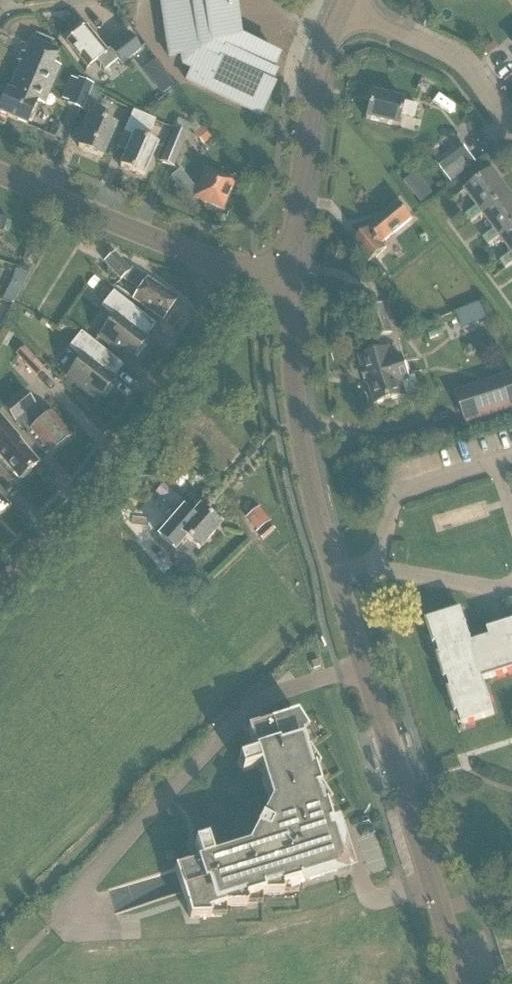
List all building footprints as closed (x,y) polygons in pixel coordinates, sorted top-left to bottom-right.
[(260,116),(274,87),(273,87),(270,86),(275,76),(272,74),(279,59),(239,40),(237,26),(229,28),(225,0),(161,0),(169,58),(181,56),(182,66),(192,70),(187,82),(260,116)] [(104,71),(114,63),(106,53),(85,27),(66,43),(87,69),(96,61),(104,71)] [(141,50),(128,34),(109,50),(122,65),(141,50)] [(15,77),(9,92),(6,91),(0,105),(0,115),(27,126),(36,104),(34,103),(56,51),(31,40),(15,77)] [(166,77),(154,87),(162,96),(174,86),(166,77)] [(81,111),(91,88),(92,85),(78,79),(67,105),(81,111)] [(99,91),(91,88),(81,111),(91,115),(90,117),(89,116),(84,130),(85,131),(78,148),(102,159),(115,127),(101,121),(106,110),(96,106),(99,98),(97,97),(99,91)] [(414,119),(417,107),(403,103),(403,102),(372,94),(365,120),(397,128),(400,116),(414,119)] [(157,147),(146,142),(155,121),(136,112),(135,113),(133,112),(124,133),(133,137),(120,167),(144,177),(157,147)] [(55,121),(48,134),(54,137),(60,123),(55,121)] [(213,137),(205,127),(195,135),(203,146),(213,137)] [(173,168),(187,134),(174,129),(160,163),(173,168)] [(469,154),(462,143),(436,163),(451,184),(473,168),(465,157),(469,154)] [(222,211),(234,183),(206,170),(197,192),(180,171),(171,178),(188,200),(193,202),(194,198),(222,211)] [(471,223),(483,215),(510,194),(493,170),(465,191),(477,207),(466,216),(471,223)] [(483,215),(495,230),(483,239),(489,246),(500,238),(511,229),(511,196),(510,194),(483,215)] [(383,243),(412,219),(399,204),(369,228),(369,229),(352,242),(369,264),(387,249),(383,243)] [(500,238),(511,253),(500,262),(506,270),(511,265),(511,229),(500,238)] [(31,248),(26,249),(23,256),(24,261),(28,263),(32,261),(36,254),(34,250),(31,248)] [(163,321),(177,301),(147,280),(147,281),(131,270),(129,272),(114,254),(104,262),(120,281),(122,280),(139,291),(133,301),(163,321)] [(381,265),(374,270),(381,279),(388,274),(381,265)] [(15,270),(12,281),(2,299),(14,303),(29,275),(15,270)] [(107,286),(95,277),(87,287),(99,296),(107,286)] [(143,346),(146,342),(143,340),(154,326),(113,293),(101,308),(114,318),(100,336),(131,361),(137,359),(145,348),(143,346)] [(379,338),(391,334),(381,306),(369,311),(379,338)] [(111,380),(122,366),(81,334),(69,349),(82,359),(67,377),(99,402),(102,398),(104,400),(113,389),(111,387),(114,383),(111,380)] [(403,357),(392,360),(389,350),(359,359),(364,374),(365,373),(375,405),(406,396),(403,384),(410,382),(403,357)] [(45,370),(30,355),(22,363),(36,378),(45,370)] [(456,392),(467,425),(511,411),(511,374),(456,392)] [(47,451),(50,454),(70,438),(51,414),(38,424),(28,412),(35,407),(23,391),(2,408),(15,423),(18,421),(28,434),(27,434),(44,454),(47,451)] [(38,464),(17,440),(15,441),(2,425),(0,426),(0,443),(5,449),(0,454),(0,458),(19,480),(38,464)] [(140,491),(131,483),(120,495),(129,503),(140,491)] [(9,508),(0,499),(0,517),(9,508)] [(182,510),(158,537),(175,551),(185,539),(199,551),(220,527),(200,509),(192,518),(182,510)] [(275,530),(270,525),(258,537),(263,542),(275,530)] [(487,628),(490,636),(471,641),(462,611),(425,622),(433,647),(438,645),(441,654),(436,656),(444,681),(449,680),(452,689),(447,691),(455,715),(460,714),(463,724),(462,724),(462,726),(495,715),(484,681),(511,672),(511,620),(487,628)] [(209,918),(210,938),(222,938),(221,909),(226,907),(247,907),(246,901),(263,896),(283,895),(283,889),(301,884),(300,881),(311,877),(312,880),(338,872),(335,864),(343,862),(334,832),(330,833),(328,826),(331,825),(326,807),(331,804),(320,787),(319,787),(314,771),(319,768),(308,750),(308,751),(303,735),(308,731),(297,714),(248,730),(255,755),(238,761),(242,773),(260,768),(271,803),(248,847),(213,858),(207,840),(195,844),(200,861),(175,869),(190,919),(209,918)]
